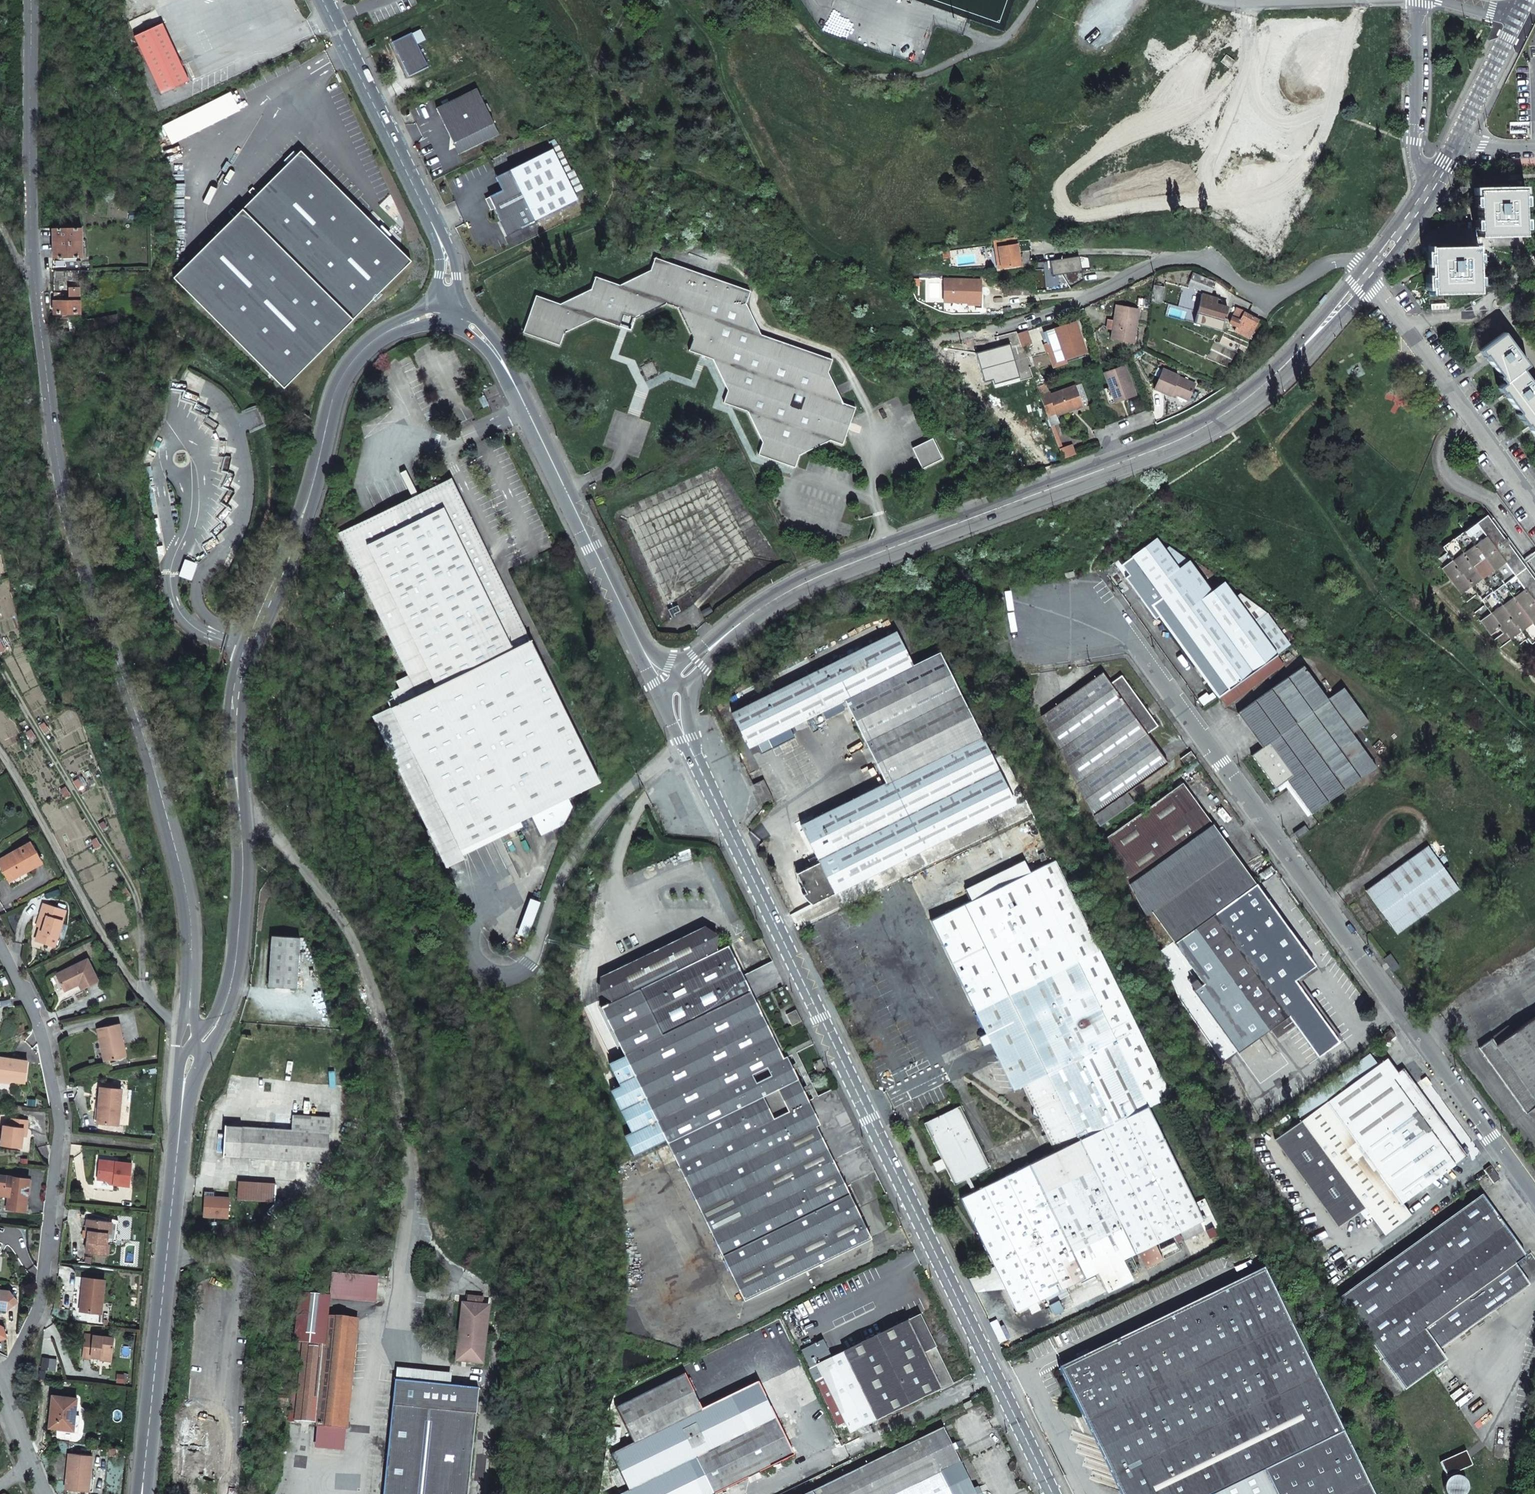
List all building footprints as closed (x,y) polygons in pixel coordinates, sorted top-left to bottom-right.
[(160,25),(132,38),(159,96),(187,83),(160,25)] [(428,67),(412,34),(393,43),(409,77),(428,67)] [(1235,61),(1226,54),(1221,61),(1229,68),(1235,61)] [(437,110),(459,155),(499,136),(477,90),(437,110)] [(536,222),(579,201),(573,189),(554,150),(511,170),(511,171),(498,177),(505,190),(491,197),(493,200),(489,202),(493,210),(496,208),(503,221),(509,234),(521,229),(536,221),(536,222)] [(303,151),(174,279),(285,391),(414,263),(303,151)] [(1523,189),(1477,190),(1478,237),(1524,235),(1523,189)] [(508,238),(522,231),(521,229),(509,234),(503,221),(501,223),(508,238)] [(81,227),(52,228),(53,258),(82,257),(81,227)] [(1016,237),(993,240),(994,248),(998,247),(1001,268),(1020,265),(1016,237)] [(1476,246),(1431,247),(1432,293),(1477,293),(1476,246)] [(750,291),(655,257),(650,270),(619,285),(595,276),(591,289),(560,303),(536,295),(523,332),(559,345),(563,333),(595,318),(619,327),(623,315),(635,318),(666,303),(678,307),(692,339),(688,351),(712,359),(727,390),(723,403),(747,411),(762,442),(758,455),(794,467),(799,455),(830,440),(842,444),(855,407),(843,403),(828,372),(832,360),(761,334),(746,304),(750,291)] [(65,258),(53,258),(53,267),(65,267),(65,258)] [(1215,282),(1198,276),(1193,288),(1210,294),(1215,282)] [(980,302),(980,280),(944,279),(943,301),(980,302)] [(1164,286),(1153,285),(1150,300),(1162,303),(1164,286)] [(1006,296),(1034,294),(1033,287),(1005,288),(1006,296)] [(54,294),(54,313),(80,312),(80,300),(64,301),(64,294),(54,294)] [(1217,299),(1202,294),(1196,313),(1194,323),(1221,330),(1227,307),(1215,304),(1217,299)] [(1115,305),(1110,338),(1129,341),(1131,332),(1134,332),(1137,309),(1115,305)] [(1235,307),(1229,323),(1236,326),(1234,331),(1248,338),(1258,320),(1242,312),(1243,310),(1235,307)] [(635,318),(623,315),(619,327),(630,331),(635,318)] [(1084,351),(1074,321),(1043,332),(1047,343),(1049,342),(1056,361),(1084,351)] [(1017,332),(987,340),(992,357),(1022,350),(1017,332)] [(1480,349),(1504,382),(1499,386),(1534,436),(1534,388),(1522,370),(1527,365),(1503,332),(1480,349)] [(983,340),(966,343),(966,345),(968,350),(968,352),(984,349),(983,340)] [(1027,357),(1022,359),(1025,368),(1031,367),(1027,357)] [(1135,395),(1125,366),(1104,372),(1114,402),(1125,398),(1135,395)] [(1179,376),(1163,369),(1154,388),(1162,392),(1170,396),(1172,392),(1179,395),(1189,399),(1196,384),(1178,377),(1179,376)] [(1024,370),(1002,375),(1002,380),(1025,376),(1024,370)] [(1046,383),(1037,386),(1040,394),(1049,391),(1046,383)] [(1075,385),(1050,393),(1049,391),(1040,394),(1047,414),(1056,411),(1057,414),(1064,411),(1070,409),(1070,406),(1081,402),(1075,385)] [(479,398),(483,407),(489,405),(484,395),(479,398)] [(942,459),(937,449),(937,448),(932,438),(922,443),(927,453),(917,458),(922,469),(942,459)] [(917,458),(927,453),(922,443),(912,448),(917,458)] [(368,518),(339,533),(419,694),(530,640),(451,478),(422,492),(425,499),(371,525),(368,518)] [(371,525),(425,499),(422,492),(368,518),(371,525)] [(1442,547),(1452,560),(1441,568),(1460,594),(1471,586),(1490,612),(1479,620),(1490,635),(1499,628),(1503,633),(1505,632),(1515,646),(1526,638),(1530,643),(1534,640),(1534,581),(1486,515),(1442,547)] [(1158,615),(1217,697),(1276,654),(1290,644),(1267,613),(1254,623),(1224,582),(1211,592),(1189,562),(1169,547),(1165,550),(1156,539),(1121,564),(1128,575),(1125,577),(1154,618),(1158,615)] [(195,564),(186,561),(181,576),(190,579),(195,564)] [(1115,561),(1104,570),(1108,576),(1120,568),(1115,561)] [(709,607),(701,612),(703,617),(712,612),(709,607)] [(895,632),(732,713),(748,747),(844,700),(912,666),(895,632)] [(582,748),(547,676),(530,640),(419,694),(373,716),(447,867),(465,858),(463,855),(460,849),(518,820),(531,814),(541,834),(564,823),(572,805),(567,796),(599,781),(583,748),(582,748)] [(844,700),(885,783),(980,736),(939,652),(912,666),(844,700)] [(1276,654),(1217,697),(1225,707),(1284,664),(1276,654)] [(1303,666),(1238,713),(1262,747),(1251,755),(1274,788),(1285,780),(1291,787),(1310,814),(1375,767),(1352,733),(1368,722),(1343,688),(1327,699),(1303,666)] [(1102,672),(1042,716),(1094,815),(1100,827),(1131,804),(1134,802),(1127,792),(1167,763),(1147,734),(1110,683),(1102,672)] [(1121,675),(1110,683),(1147,734),(1158,726),(1121,675)] [(37,723),(42,730),(46,727),(41,720),(37,723)] [(33,735),(29,727),(24,730),(29,737),(33,735)] [(885,783),(800,825),(815,855),(818,862),(834,893),(1014,803),(980,736),(885,783)] [(1190,751),(1180,758),(1185,765),(1195,758),(1190,751)] [(80,784),(75,777),(71,779),(76,787),(80,784)] [(763,780),(753,785),(762,803),(772,798),(763,780)] [(1192,990),(1237,1052),(1288,1015),(1317,1055),(1338,1040),(1294,979),(1315,965),(1256,883),(1255,883),(1182,782),(1105,839),(1145,915),(1151,911),(1203,983),(1192,990)] [(59,788),(64,795),(68,793),(64,785),(59,788)] [(518,820),(460,849),(463,855),(520,826),(518,820)] [(1305,825),(1293,833),(1298,839),(1309,831),(1305,825)] [(89,838),(93,846),(98,843),(93,836),(89,838)] [(28,875),(26,871),(41,862),(30,843),(0,860),(0,865),(11,884),(28,875)] [(1427,845),(1365,890),(1396,934),(1459,889),(1427,845)] [(1046,859),(1043,852),(1038,855),(1041,861),(1046,859)] [(811,866),(818,862),(815,855),(808,859),(811,866)] [(1170,1095),(1129,1011),(1098,948),(1055,860),(931,920),(973,1010),(1012,1089),(1021,1085),(1032,1107),(1038,1119),(1053,1152),(1079,1140),(1134,1253),(1179,1231),(1202,1219),(1199,1212),(1194,1203),(1147,1106),(1170,1095)] [(834,893),(818,862),(811,866),(796,873),(806,893),(802,895),(811,904),(834,893)] [(128,893),(123,885),(119,888),(123,895),(128,893)] [(531,898),(517,933),(527,937),(540,901),(531,898)] [(54,946),(65,911),(43,904),(37,925),(40,926),(43,927),(42,932),(39,931),(36,941),(54,946)] [(706,928),(600,978),(600,979),(601,987),(601,988),(603,991),(604,993),(606,995),(611,999),(612,1002),(600,1007),(624,1055),(609,1063),(620,1085),(610,1090),(631,1132),(624,1135),(634,1155),(665,1139),(667,1142),(731,1111),(794,1081),(783,1058),(742,975),(728,945),(716,951),(715,948),(715,943),(714,938),(713,937),(711,934),(706,928)] [(299,939),(272,937),(269,986),(296,988),(299,939)] [(1390,954),(1383,958),(1393,971),(1399,967),(1390,954)] [(64,991),(78,984),(81,989),(98,981),(87,959),(56,974),(64,991)] [(773,961),(742,975),(783,1058),(813,1043),(773,961)] [(1495,1044),(1534,1100),(1534,1016),(1496,1044),(1495,1044)] [(126,1056),(119,1024),(97,1028),(101,1048),(104,1047),(107,1060),(126,1056)] [(1391,1029),(1382,1035),(1382,1036),(1386,1042),(1395,1036),(1391,1029)] [(1478,1047),(1526,1114),(1534,1107),(1534,1100),(1495,1044),(1496,1044),(1492,1038),(1478,1047)] [(1456,1165),(1391,1076),(1381,1062),(1378,1064),(1370,1054),(1295,1110),(1302,1120),(1276,1139),(1338,1227),(1365,1208),(1384,1235),(1410,1216),(1402,1204),(1418,1193),(1434,1181),(1456,1165)] [(0,1058),(0,1079),(25,1082),(27,1061),(0,1058)] [(820,1059),(812,1063),(816,1070),(824,1066),(820,1059)] [(824,1066),(816,1070),(819,1077),(827,1073),(824,1066)] [(1456,1165),(1468,1157),(1403,1069),(1391,1076),(1456,1165)] [(1426,1077),(1421,1080),(1427,1088),(1432,1084),(1426,1077)] [(667,1142),(722,1255),(744,1300),(870,1238),(845,1185),(805,1104),(794,1081),(731,1111),(667,1142)] [(118,1125),(121,1089),(103,1088),(100,1087),(98,1108),(100,1109),(98,1123),(118,1125)] [(835,1089),(805,1104),(845,1185),(875,1171),(835,1089)] [(965,1179),(972,1192),(975,1191),(968,1177),(989,1167),(959,1106),(923,1123),(941,1160),(934,1164),(937,1170),(945,1166),(954,1184),(965,1179)] [(291,1130),(225,1126),(223,1155),(327,1162),(330,1117),(292,1115),(291,1130)] [(22,1136),(23,1128),(27,1128),(28,1120),(12,1118),(11,1126),(3,1125),(1,1145),(21,1148),(22,1136)] [(1028,1165),(1083,1278),(1097,1271),(1122,1259),(1134,1253),(1079,1140),(1053,1152),(1028,1165)] [(97,1179),(113,1181),(113,1184),(128,1185),(131,1163),(99,1160),(97,1179)] [(1000,1279),(1015,1311),(1028,1305),(1031,1312),(1039,1308),(1036,1301),(1045,1297),(1065,1287),(1083,1278),(1028,1165),(975,1191),(972,1192),(960,1198),(993,1265),(1000,1279)] [(1490,1166),(1484,1170),(1487,1175),(1494,1171),(1490,1166)] [(1494,1171),(1487,1175),(1493,1184),(1499,1179),(1494,1171)] [(3,1195),(3,1192),(9,1193),(9,1196),(7,1209),(25,1210),(27,1194),(28,1180),(28,1179),(0,1176),(0,1195),(3,1195)] [(238,1199),(275,1201),(276,1184),(239,1181),(238,1199)] [(1434,1181),(1418,1193),(1421,1198),(1437,1186),(1434,1181)] [(1418,1193),(1402,1204),(1410,1216),(1426,1204),(1421,1198),(1418,1193)] [(1364,1334),(1404,1391),(1445,1361),(1438,1351),(1529,1285),(1515,1265),(1525,1258),(1480,1196),(1338,1299),(1359,1327),(1354,1330),(1359,1338),(1364,1334)] [(204,1215),(228,1217),(229,1198),(205,1197),(204,1215)] [(1199,1212),(1202,1219),(1207,1228),(1216,1223),(1204,1198),(1194,1203),(1199,1212)] [(107,1255),(109,1242),(106,1242),(107,1233),(109,1221),(87,1219),(85,1230),(88,1231),(86,1253),(107,1255)] [(1184,1241),(1207,1229),(1207,1228),(1202,1219),(1179,1231),(1184,1241)] [(1181,1239),(1178,1233),(1173,1235),(1176,1241),(1181,1239)] [(1129,1257),(1132,1263),(1138,1261),(1135,1254),(1129,1257)] [(1107,1292),(1132,1279),(1122,1259),(1097,1271),(1107,1292)] [(973,1292),(1000,1279),(993,1265),(966,1278),(973,1292)] [(1342,1433),(1262,1269),(1058,1369),(1119,1493),(1218,1493),(1342,1433)] [(102,1312),(105,1278),(84,1276),(82,1294),(85,1294),(83,1310),(102,1312)] [(1075,1291),(1072,1285),(1067,1287),(1070,1293),(1075,1291)] [(1048,1304),(1068,1294),(1065,1287),(1045,1297),(1048,1304)] [(0,1290),(0,1308),(8,1309),(18,1301),(10,1291),(0,1290)] [(345,1429),(356,1320),(325,1317),(329,1296),(300,1293),(295,1342),(297,1342),(292,1396),(291,1402),(290,1420),(315,1423),(315,1426),(345,1429)] [(467,1304),(462,1304),(456,1361),(483,1364),(489,1307),(481,1306),(481,1298),(468,1297),(467,1304)] [(919,1316),(907,1322),(935,1380),(947,1375),(934,1349),(935,1349),(919,1316)] [(996,1321),(989,1324),(998,1344),(1006,1340),(996,1321)] [(907,1322),(816,1366),(822,1378),(849,1434),(940,1390),(935,1380),(907,1322)] [(85,1334),(82,1357),(91,1358),(91,1356),(100,1357),(112,1358),(114,1337),(85,1334)] [(816,1366),(812,1367),(819,1379),(822,1378),(816,1366)] [(684,1375),(616,1408),(634,1444),(701,1411),(684,1375)] [(383,1493),(386,1493),(398,1383),(478,1391),(479,1389),(395,1381),(383,1493)] [(478,1391),(398,1383),(386,1493),(468,1493),(478,1391)] [(611,1455),(628,1491),(622,1493),(715,1493),(793,1456),(757,1384),(701,1411),(634,1444),(611,1455)] [(288,1392),(272,1391),(271,1403),(287,1405),(288,1402),(291,1402),(292,1396),(288,1395),(288,1392)] [(52,1396),(50,1428),(75,1430),(76,1415),(77,1398),(52,1396)] [(959,1462),(942,1428),(807,1493),(894,1493),(959,1462)] [(1218,1493),(1372,1493),(1342,1433),(1218,1493)] [(1459,1471),(1472,1465),(1466,1451),(1440,1462),(1448,1479),(1451,1477),(1455,1476),(1457,1476),(1461,1478),(1459,1471)] [(91,1472),(93,1456),(69,1454),(65,1490),(86,1492),(87,1479),(90,1480),(91,1475),(91,1472)] [(894,1493),(975,1493),(959,1462),(894,1493)] [(87,1479),(86,1492),(93,1493),(95,1480),(94,1480),(94,1472),(91,1472),(91,1475),(90,1480),(87,1479)] [(605,1493),(614,1493),(609,1483),(607,1484),(605,1493)]
